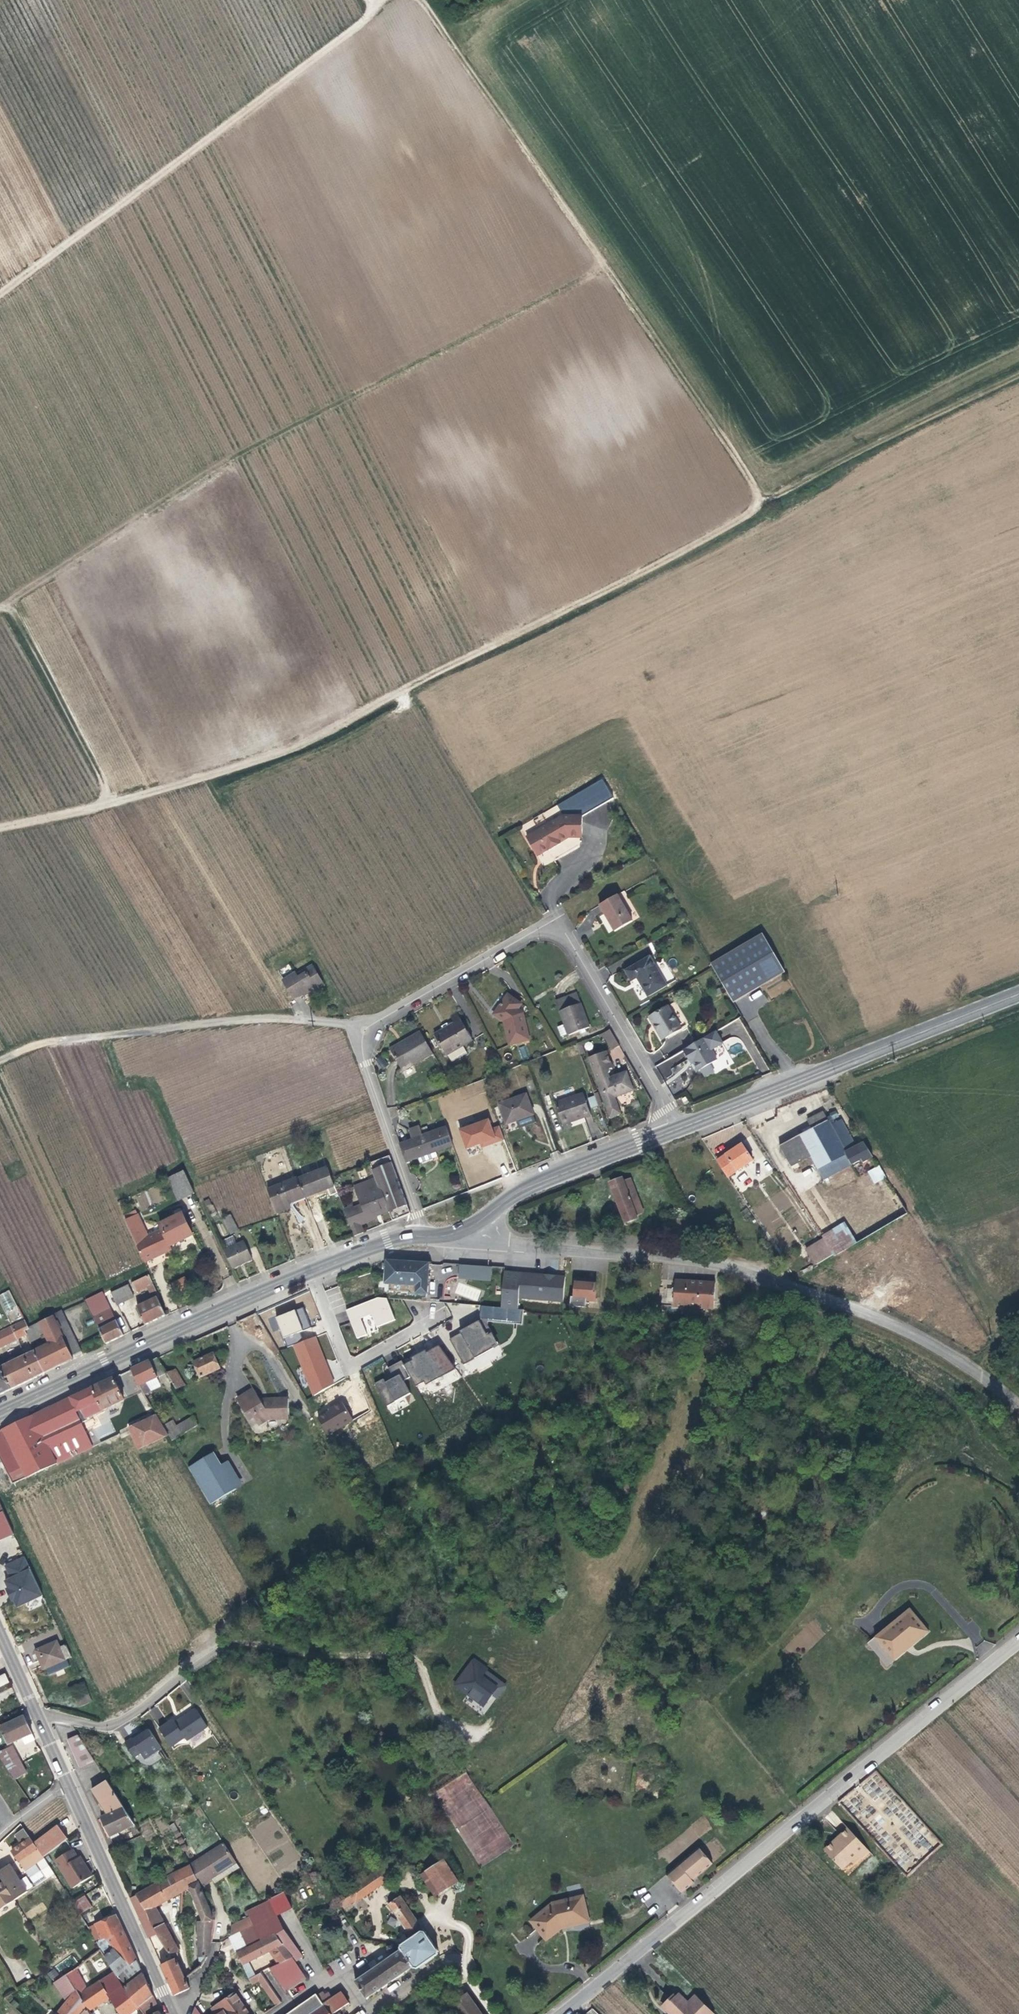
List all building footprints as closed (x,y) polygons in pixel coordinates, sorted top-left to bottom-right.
[(558,806),(520,827),(544,869),(581,848),(583,838),(585,838),(584,817),(564,817),(558,806)] [(618,896),(600,906),(615,932),(633,922),(618,896)] [(710,966),(728,998),(732,1005),(785,975),(781,969),(762,936),(710,966)] [(643,964),(642,961),(624,971),(631,983),(636,980),(639,978),(641,983),(639,985),(647,998),(667,986),(652,959),(643,964)] [(296,973),(284,981),(294,998),(306,991),(308,993),(323,984),(312,966),(297,975),(296,973)] [(567,1036),(577,1032),(585,1029),(588,1027),(574,994),(554,1002),(567,1036)] [(517,1006),(507,997),(493,1015),(500,1024),(503,1029),(501,1030),(508,1047),(526,1040),(518,1018),(515,1011),(517,1006)] [(668,1008),(649,1019),(662,1042),(681,1032),(668,1008)] [(449,1020),(453,1028),(460,1024),(456,1015),(449,1020)] [(460,1024),(453,1028),(434,1039),(446,1058),(447,1058),(462,1049),(472,1043),(460,1024)] [(611,1050),(618,1046),(609,1030),(602,1033),(611,1050)] [(714,1033),(682,1052),(688,1062),(691,1061),(693,1064),(697,1073),(700,1072),(709,1067),(716,1063),(710,1052),(721,1045),(714,1033)] [(422,1038),(420,1035),(410,1040),(412,1044),(422,1038)] [(410,1068),(432,1055),(422,1038),(412,1044),(410,1040),(388,1052),(399,1071),(408,1065),(410,1068)] [(522,1059),(528,1057),(525,1046),(519,1047),(522,1059)] [(462,1049),(447,1058),(451,1066),(466,1057),(462,1049)] [(604,1053),(587,1060),(608,1119),(618,1116),(612,1100),(631,1093),(624,1074),(607,1081),(605,1076),(607,1075),(608,1074),(608,1071),(610,1070),(604,1053)] [(408,1065),(399,1071),(400,1073),(410,1068),(408,1065)] [(712,1074),(709,1067),(700,1072),(704,1078),(712,1074)] [(524,1095),(497,1105),(504,1123),(519,1118),(519,1119),(531,1115),(524,1095)] [(582,1096),(553,1106),(563,1132),(570,1129),(568,1123),(580,1119),(581,1120),(589,1117),(582,1096)] [(591,1110),(597,1108),(593,1098),(587,1100),(591,1110)] [(834,1121),(833,1119),(830,1115),(826,1117),(822,1111),(807,1120),(811,1127),(776,1146),(789,1169),(811,1157),(823,1179),(852,1163),(861,1159),(862,1161),(870,1157),(868,1153),(861,1142),(855,1146),(840,1118),(834,1121)] [(503,1138),(499,1125),(492,1127),(488,1118),(458,1128),(466,1151),(503,1138)] [(433,1152),(451,1146),(444,1127),(420,1137),(417,1128),(407,1132),(410,1141),(398,1145),(404,1163),(417,1158),(419,1164),(436,1158),(433,1152)] [(742,1145),(716,1161),(727,1177),(752,1162),(742,1145)] [(410,1215),(389,1156),(369,1163),(375,1179),(354,1188),(361,1207),(353,1210),(352,1207),(343,1211),(353,1238),(362,1234),(359,1226),(376,1219),(376,1217),(375,1214),(387,1209),(388,1212),(392,1222),(397,1220),(396,1218),(400,1217),(401,1219),(410,1215)] [(867,1171),(873,1184),(886,1178),(879,1165),(867,1171)] [(334,1186),(327,1168),(297,1180),(304,1198),(326,1189),(334,1186)] [(178,1201),(194,1194),(184,1171),(168,1178),(178,1201)] [(629,1176),(609,1183),(625,1223),(637,1218),(635,1215),(642,1212),(629,1176)] [(296,1178),(267,1190),(276,1214),(290,1209),(288,1204),(304,1198),(297,1180),(296,1178)] [(328,1192),(326,1189),(304,1198),(305,1200),(305,1201),(328,1192)] [(824,1238),(822,1240),(832,1255),(833,1256),(888,1224),(906,1213),(894,1194),(877,1205),(823,1237),(824,1238)] [(305,1200),(304,1198),(288,1204),(290,1209),(293,1205),(305,1200)] [(176,1217),(182,1214),(178,1206),(172,1209),(176,1217)] [(171,1250),(170,1247),(192,1236),(182,1214),(176,1217),(160,1225),(162,1230),(147,1237),(137,1214),(124,1220),(143,1261),(156,1256),(171,1250)] [(238,1230),(230,1214),(222,1219),(230,1234),(238,1230)] [(227,1246),(236,1242),(233,1236),(224,1239),(227,1246)] [(832,1255),(822,1240),(806,1250),(816,1265),(832,1255)] [(244,1243),(223,1252),(231,1268),(251,1259),(244,1243)] [(430,1264),(397,1261),(397,1262),(388,1267),(387,1291),(428,1293),(430,1264)] [(492,1267),(462,1264),(461,1278),(490,1280),(492,1267)] [(504,1271),(501,1308),(518,1309),(519,1298),(563,1302),(565,1276),(556,1276),(556,1278),(546,1277),(546,1278),(542,1278),(542,1274),(504,1271)] [(152,1284),(148,1275),(131,1283),(135,1292),(147,1286),(152,1284)] [(186,1276),(171,1282),(176,1293),(190,1288),(186,1276)] [(716,1309),(718,1286),(718,1283),(678,1280),(677,1282),(677,1288),(676,1306),(716,1309)] [(595,1302),(596,1285),(576,1283),(575,1297),(571,1297),(571,1306),(587,1308),(587,1301),(595,1302)] [(154,1299),(157,1298),(158,1297),(152,1284),(147,1286),(154,1299)] [(110,1293),(114,1301),(131,1294),(127,1285),(110,1293)] [(333,1313),(346,1309),(339,1286),(327,1290),(333,1313)] [(661,1305),(676,1306),(677,1288),(662,1288),(661,1305)] [(18,1311),(10,1290),(0,1293),(0,1303),(5,1315),(18,1311)] [(386,1294),(345,1309),(356,1339),(377,1332),(376,1327),(395,1320),(386,1294)] [(105,1345),(123,1336),(103,1296),(85,1302),(105,1345)] [(145,1326),(165,1316),(157,1298),(154,1299),(136,1307),(145,1326)] [(281,1336),(309,1329),(304,1307),(275,1314),(281,1336)] [(45,1373),(73,1360),(71,1356),(80,1351),(68,1327),(59,1331),(52,1316),(39,1323),(45,1333),(50,1343),(33,1351),(45,1373)] [(11,1327),(17,1339),(25,1335),(23,1331),(28,1328),(24,1320),(11,1327)] [(28,1341),(45,1333),(39,1323),(28,1328),(23,1331),(25,1335),(28,1341)] [(17,1339),(11,1327),(0,1332),(0,1347),(17,1339)] [(286,1336),(288,1344),(301,1340),(298,1332),(286,1336)] [(292,1344),(312,1394),(335,1385),(316,1335),(292,1344)] [(439,1342),(403,1363),(416,1385),(425,1379),(428,1384),(439,1378),(444,1386),(459,1377),(439,1342)] [(22,1356),(0,1367),(0,1371),(10,1390),(33,1379),(45,1373),(33,1351),(22,1356)] [(213,1354),(193,1363),(200,1378),(219,1368),(213,1354)] [(145,1383),(157,1377),(166,1373),(158,1358),(149,1362),(131,1370),(138,1384),(144,1395),(149,1392),(145,1383)] [(468,1373),(479,1368),(475,1358),(464,1363),(468,1373)] [(374,1383),(391,1414),(415,1401),(403,1380),(410,1376),(401,1360),(386,1368),(390,1375),(374,1383)] [(166,1373),(175,1389),(183,1385),(173,1369),(166,1373)] [(10,1390),(0,1371),(0,1395),(10,1390)] [(11,1485),(91,1448),(85,1435),(80,1424),(85,1421),(85,1419),(122,1402),(123,1399),(113,1377),(1,1430),(0,1430),(0,1463),(11,1485)] [(288,1400),(270,1400),(270,1404),(262,1404),(260,1400),(254,1390),(236,1401),(248,1420),(252,1417),(257,1426),(267,1420),(289,1419),(288,1400)] [(326,1435),(353,1420),(342,1401),(316,1416),(326,1435)] [(139,1448),(168,1435),(166,1432),(156,1416),(130,1429),(139,1448)] [(168,1435),(171,1441),(197,1426),(192,1417),(166,1432),(168,1435)] [(80,1424),(85,1435),(93,1431),(87,1420),(85,1421),(80,1424)] [(188,1468),(210,1506),(236,1490),(213,1452),(188,1468)] [(13,1535),(2,1512),(0,1513),(0,1541),(13,1535)] [(42,1596),(42,1595),(24,1558),(4,1567),(11,1580),(5,1583),(8,1589),(6,1590),(12,1602),(14,1601),(14,1602),(17,1609),(42,1596)] [(911,1642),(913,1644),(929,1631),(910,1607),(874,1636),(894,1659),(906,1649),(905,1647),(911,1642)] [(66,1660),(72,1658),(65,1645),(59,1648),(57,1643),(35,1651),(43,1670),(46,1669),(66,1660)] [(70,1668),(66,1660),(46,1669),(50,1677),(70,1668)] [(471,1664),(469,1666),(482,1675),(483,1672),(471,1664)] [(453,1690),(478,1707),(482,1709),(489,1697),(494,1701),(499,1694),(495,1692),(478,1680),(482,1675),(469,1666),(453,1690)] [(10,1682),(6,1673),(0,1676),(0,1687),(10,1682)] [(478,1680),(495,1692),(499,1694),(502,1689),(501,1688),(482,1675),(478,1680)] [(82,1686),(70,1691),(78,1710),(91,1704),(82,1686)] [(194,1706),(159,1728),(172,1749),(207,1727),(194,1706)] [(3,1735),(7,1743),(21,1736),(31,1732),(23,1713),(0,1724),(0,1737),(3,1735)] [(162,1750),(149,1731),(142,1737),(140,1735),(126,1744),(136,1759),(142,1755),(145,1761),(162,1750)] [(25,1743),(34,1738),(31,1732),(21,1736),(25,1743)] [(96,1761),(78,1735),(67,1741),(80,1769),(96,1761)] [(0,1751),(0,1761),(17,1785),(23,1782),(19,1775),(24,1772),(11,1746),(0,1751)] [(17,1785),(21,1792),(27,1788),(23,1782),(17,1785)] [(135,1826),(108,1782),(93,1791),(95,1795),(108,1816),(105,1817),(102,1819),(111,1838),(120,1833),(135,1826)] [(108,1816),(95,1795),(93,1796),(105,1817),(108,1816)] [(121,1837),(120,1833),(111,1838),(102,1819),(98,1821),(107,1841),(110,1842),(113,1841),(121,1837)] [(42,1857),(58,1843),(65,1837),(55,1824),(48,1829),(31,1842),(42,1857)] [(31,1842),(21,1827),(12,1834),(18,1842),(8,1849),(32,1884),(51,1872),(43,1860),(42,1857),(31,1842)] [(858,1853),(865,1847),(850,1829),(825,1849),(839,1868),(849,1859),(852,1863),(860,1856),(858,1853)] [(223,1842),(191,1864),(201,1884),(236,1860),(223,1842)] [(690,1877),(711,1861),(698,1845),(665,1870),(679,1889),(692,1879),(690,1877)] [(90,1876),(82,1863),(79,1864),(75,1857),(70,1849),(53,1859),(71,1888),(90,1876)] [(441,1894),(458,1882),(444,1860),(426,1872),(441,1894)] [(0,1867),(0,1878),(13,1897),(24,1890),(7,1863),(0,1867)] [(191,1864),(191,1863),(174,1870),(181,1888),(188,1885),(201,1918),(199,1919),(198,1952),(200,1965),(208,1950),(210,1940),(212,1920),(211,1914),(207,1899),(201,1884),(191,1864)] [(384,1863),(371,1872),(349,1887),(351,1890),(341,1897),(345,1902),(355,1896),(356,1897),(391,1876),(392,1874),(384,1863)] [(174,1870),(133,1893),(146,1908),(158,1930),(172,1957),(176,1956),(177,1955),(178,1947),(157,1907),(162,1903),(160,1900),(181,1888),(174,1870)] [(426,1872),(420,1876),(435,1898),(441,1894),(426,1872)] [(0,1878),(0,1906),(13,1897),(0,1878)] [(263,1900),(246,1909),(253,1923),(260,1938),(276,1931),(285,1926),(277,1913),(292,1905),(284,1890),(270,1898),(269,1897),(263,1900)] [(263,1900),(257,1891),(241,1900),(242,1911),(246,1909),(263,1900)] [(415,1911),(402,1892),(391,1901),(403,1920),(415,1911)] [(133,1893),(128,1896),(147,1936),(158,1930),(146,1908),(133,1893)] [(91,1908),(84,1897),(74,1903),(81,1915),(91,1908)] [(577,1923),(582,1922),(589,1920),(584,1898),(566,1902),(559,1903),(559,1907),(551,1911),(549,1908),(531,1922),(545,1940),(565,1925),(565,1928),(577,1926),(577,1923)] [(415,1911),(403,1920),(411,1932),(423,1923),(415,1911)] [(127,1936),(117,1915),(97,1927),(105,1942),(109,1940),(112,1944),(127,1936)] [(247,1945),(260,1938),(253,1923),(241,1930),(247,1945)] [(403,1946),(415,1962),(421,1965),(439,1952),(440,1948),(423,1923),(411,1932),(412,1934),(404,1940),(403,1946)] [(285,1991),(288,1990),(306,1976),(294,1958),(303,1953),(285,1926),(276,1931),(292,1955),(281,1960),(270,1966),(269,1967),(285,1991)] [(237,1950),(247,1945),(241,1930),(231,1936),(237,1950)] [(292,1955),(276,1931),(260,1938),(247,1945),(237,1950),(245,1967),(250,1964),(248,1959),(273,1948),(278,1956),(281,1960),(292,1955)] [(109,1940),(105,1942),(100,1946),(103,1950),(115,1970),(119,1976),(139,1963),(127,1936),(112,1944),(109,1940)] [(103,1950),(100,1946),(86,1958),(89,1962),(103,1950)] [(403,1946),(402,1947),(357,1979),(368,1995),(415,1962),(403,1946)] [(172,1957),(159,1963),(173,1992),(188,1985),(176,1956),(172,1957)] [(268,1961),(270,1966),(281,1960),(278,1956),(268,1961)] [(144,1973),(139,1963),(119,1976),(125,1986),(144,1973)] [(67,1973),(90,2010),(110,1996),(122,2013),(128,2013),(140,2007),(138,2004),(126,1988),(125,1986),(119,1976),(115,1970),(100,1980),(98,1976),(92,1981),(94,1984),(88,1988),(75,1967),(67,1973)] [(250,1977),(259,1972),(258,1969),(248,1974),(250,1977)] [(265,1976),(261,1971),(259,1972),(250,1977),(252,1982),(259,1979),(265,1976)] [(58,2012),(60,2013),(92,2013),(90,2010),(67,1973),(56,1981),(68,2000),(58,2012)] [(153,1994),(144,1973),(125,1986),(126,1988),(138,2004),(153,1994)] [(279,2000),(265,1976),(259,1979),(274,2003),(279,2000)] [(298,2004),(304,2013),(303,2013),(334,2013),(332,2012),(349,2000),(342,1989),(328,1998),(323,1990),(317,1994),(316,1992),(298,2004)] [(234,1990),(211,2006),(215,2012),(223,2009),(226,2013),(250,2013),(234,1990)] [(474,1992),(450,2010),(454,2013),(489,2013),(474,1992)] [(140,2007),(145,2013),(159,2005),(153,1994),(138,2004),(140,2007)] [(696,2008),(693,2010),(687,2004),(677,1995),(664,2008),(669,2013),(701,2013),(696,2008)] [(696,1996),(687,2004),(693,2010),(696,2008),(701,2013),(714,2013),(696,1996)] [(193,2005),(198,2013),(204,2013),(195,2000),(193,2005)] [(298,2004),(284,2013),(303,2013),(304,2013),(298,2004)] [(145,2013),(157,2013),(162,2011),(159,2005),(145,2013)] [(193,2005),(189,2013),(198,2013),(193,2005)]
